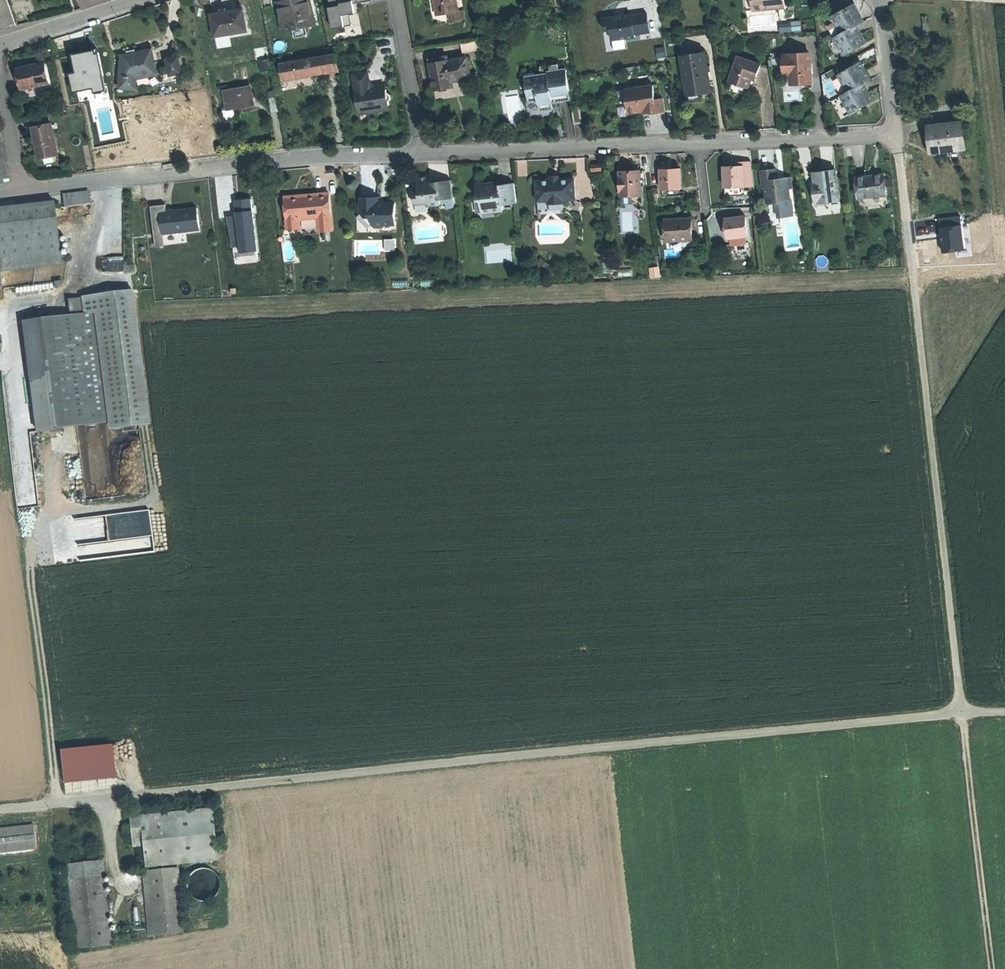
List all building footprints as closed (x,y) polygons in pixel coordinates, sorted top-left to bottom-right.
[(8,0),(0,0),(0,27),(1,30),(16,25),(8,0)] [(310,0),(294,0),(290,1),(278,3),(283,30),(292,28),(293,38),(307,35),(305,25),(315,23),(310,0)] [(333,27),(351,24),(349,12),(354,11),(352,2),(362,0),(327,0),(333,27)] [(463,12),(461,0),(430,0),(431,3),(435,25),(449,22),(447,15),(463,12)] [(779,7),(778,0),(752,0),(753,10),(779,7)] [(862,43),(865,41),(856,26),(864,21),(855,5),(851,7),(851,9),(848,10),(847,8),(832,16),(835,22),(828,26),(844,55),(859,47),(857,44),(860,43),(862,43)] [(228,11),(211,14),(215,36),(247,30),(243,8),(228,11)] [(550,11),(537,13),(538,19),(551,17),(550,11)] [(650,35),(648,11),(602,14),(603,25),(610,24),(610,37),(650,35)] [(463,12),(447,15),(449,22),(465,20),(463,12)] [(465,48),(479,45),(478,37),(464,39),(465,48)] [(71,94),(105,88),(97,44),(68,50),(71,68),(66,69),(71,94)] [(136,78),(157,74),(153,50),(137,53),(123,56),(120,88),(135,89),(136,78)] [(681,56),(687,96),(699,94),(712,92),(706,52),(698,53),(681,56)] [(281,64),(283,80),(323,73),(340,70),(337,54),(281,64)] [(800,86),(810,85),(806,55),(787,58),(787,59),(781,59),(782,69),(788,68),(789,77),(791,87),(800,86)] [(748,88),(751,79),(753,74),(757,75),(760,64),(738,56),(729,81),(748,88)] [(181,73),(178,57),(171,59),(167,60),(170,75),(174,74),(181,73)] [(473,93),(467,58),(448,62),(447,57),(428,60),(435,99),(455,96),(473,93)] [(22,88),(50,83),(46,63),(31,66),(18,69),(22,88)] [(848,92),(840,96),(850,113),(865,105),(864,102),(866,101),(868,101),(872,99),(863,84),(870,79),(861,63),(858,65),(857,67),(855,69),(853,66),(838,75),(848,92)] [(548,72),(548,75),(525,78),(528,100),(525,101),(528,122),(549,119),(565,116),(563,100),(571,99),(567,70),(548,72)] [(370,72),(355,74),(362,114),(391,109),(389,102),(391,101),(393,98),(392,95),(389,93),(388,93),(387,90),(387,86),(373,88),(370,72)] [(649,114),(664,112),(662,98),(656,99),(654,85),(630,88),(632,98),(627,98),(629,113),(643,111),(643,110),(649,109),(649,112),(649,114)] [(241,106),(253,104),(250,87),(223,92),(226,107),(234,106),(234,107),(241,106)] [(272,111),(279,109),(276,95),(269,96),(272,111)] [(582,123),(579,105),(571,106),(574,125),(582,123)] [(931,152),(965,148),(961,122),(928,126),(930,141),(931,152)] [(35,138),(32,138),(33,141),(33,144),(36,143),(39,155),(41,155),(55,152),(57,151),(52,124),(33,128),(35,138)] [(9,182),(1,145),(0,145),(0,184),(9,182)] [(733,166),(723,166),(724,188),(753,186),(751,161),(741,162),(742,165),(733,166)] [(639,193),(639,190),(638,167),(629,168),(619,168),(620,191),(620,194),(639,193)] [(683,188),(682,168),(672,169),(662,169),(663,189),(664,189),(664,196),(682,196),(682,188),(683,188)] [(777,202),(779,217),(793,215),(791,199),(789,199),(788,189),(792,188),(791,177),(782,178),(777,179),(776,168),(760,170),(762,188),(765,188),(767,204),(777,202)] [(818,204),(842,202),(839,170),(827,172),(817,173),(818,184),(819,184),(820,189),(817,189),(818,204)] [(858,198),(886,195),(884,174),(868,176),(855,177),(858,198)] [(440,199),(453,198),(451,180),(434,182),(434,184),(432,184),(430,184),(429,176),(416,178),(418,189),(415,189),(413,192),(414,202),(417,204),(427,203),(427,204),(429,206),(440,204),(440,199)] [(551,179),(549,179),(547,180),(536,181),(537,201),(548,201),(550,203),(562,203),(564,200),(575,200),(574,179),(563,179),(561,178),(558,178),(557,180),(555,180),(553,180),(551,179)] [(502,204),(516,203),(514,183),(500,185),(499,182),(494,183),(488,184),(479,182),(476,182),(478,199),(480,199),(481,209),(492,207),(493,211),(503,210),(502,204)] [(320,231),(332,230),(329,193),(316,194),(316,193),(310,194),(306,194),(306,195),(284,197),(287,229),(300,228),(299,219),(318,217),(320,231)] [(67,210),(91,207),(89,194),(66,197),(67,210)] [(242,251),(258,249),(253,196),(236,198),(239,230),(232,231),(234,244),(241,243),(242,251)] [(374,227),(382,227),(385,224),(395,224),(395,203),(382,203),(377,203),(377,197),(360,197),(360,213),(364,217),(372,217),(372,224),(374,227)] [(55,203),(0,210),(0,266),(1,273),(62,266),(55,203)] [(164,245),(163,233),(200,230),(198,209),(167,212),(167,205),(153,206),(157,246),(164,245)] [(726,238),(747,235),(744,216),(723,219),(724,228),(726,238)] [(691,219),(666,220),(667,249),(693,247),(692,233),(692,229),(691,219)] [(785,233),(787,250),(802,248),(801,239),(795,239),(795,245),(790,245),(789,233),(785,233)] [(125,269),(124,242),(108,242),(109,270),(125,269)] [(548,267),(541,260),(536,266),(543,272),(548,267)] [(72,306),(74,321),(88,319),(86,304),(72,306)] [(39,435),(112,427),(100,318),(88,319),(74,321),(27,326),(39,435)] [(111,746),(61,751),(64,783),(115,778),(111,746)] [(141,860),(212,852),(207,801),(135,809),(138,834),(141,860)] [(128,835),(138,834),(135,809),(125,810),(128,835)] [(0,831),(0,855),(39,851),(37,827),(0,831)] [(148,927),(187,922),(180,860),(141,864),(148,927)] [(75,939),(113,934),(104,868),(66,873),(75,939)]
